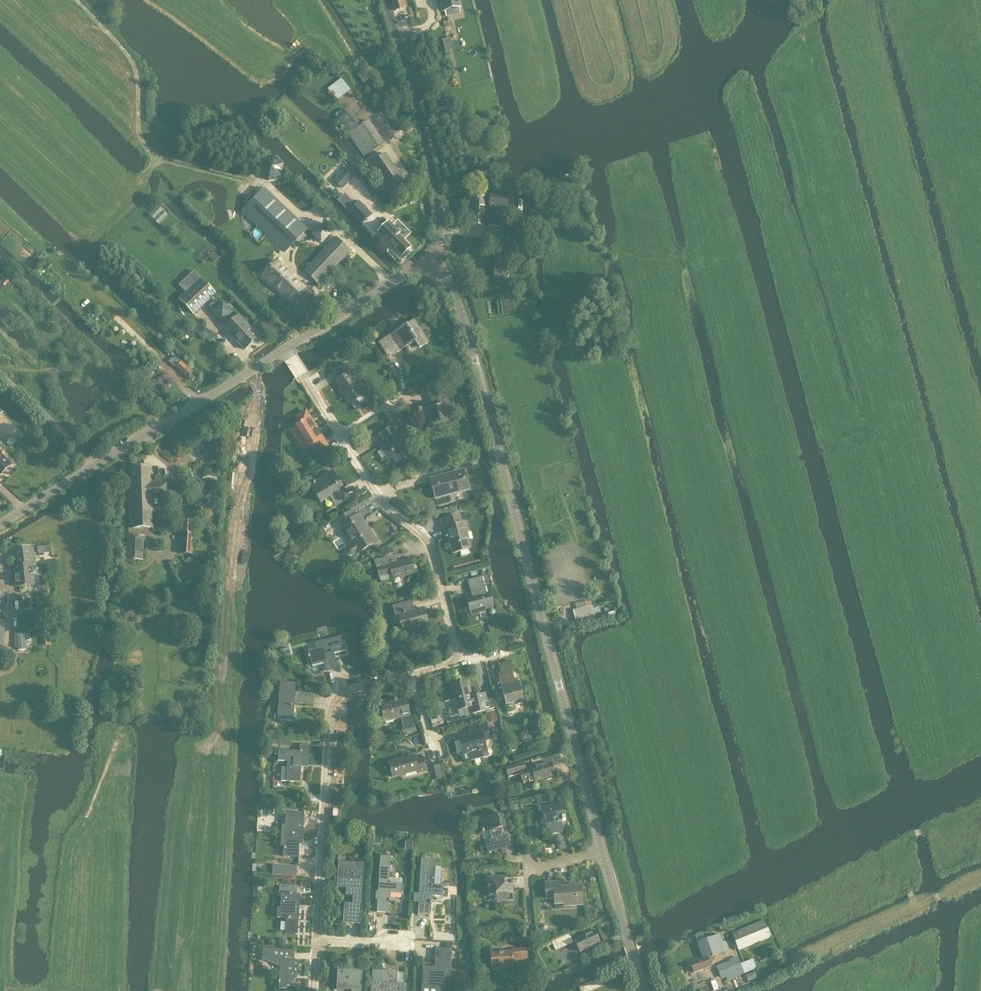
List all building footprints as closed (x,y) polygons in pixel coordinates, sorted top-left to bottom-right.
[(395,10),(402,9),(404,8),(402,0),(393,0),(395,10)] [(442,13),(445,12),(446,16),(453,15),(451,10),(461,8),(459,0),(439,0),(442,13)] [(362,71),(357,74),(363,84),(369,81),(362,71)] [(341,79),(327,90),(336,101),(350,90),(341,79)] [(361,126),(348,134),(363,157),(383,144),(368,121),(361,126)] [(374,162),(371,164),(383,181),(376,185),(380,191),(387,187),(391,194),(405,184),(385,154),(374,162)] [(354,175),(348,169),(335,182),(341,188),(354,175)] [(306,229),(264,189),(242,212),(284,252),(306,229)] [(473,197),(471,226),(482,226),(482,224),(487,225),(487,227),(499,228),(499,226),(508,226),(509,211),(512,211),(513,197),(490,195),(489,199),(484,198),(473,197)] [(359,201),(348,212),(361,225),(372,214),(359,201)] [(532,206),(531,223),(545,224),(546,209),(541,209),(541,206),(532,206)] [(380,232),(402,255),(410,247),(398,235),(400,233),(390,223),(389,223),(384,218),(379,222),(385,228),(380,232)] [(328,231),(322,225),(313,234),(319,240),(328,231)] [(515,251),(516,236),(499,235),(498,250),(515,251)] [(349,251),(335,238),(304,271),(318,284),(349,251)] [(209,258),(215,264),(220,259),(213,253),(209,258)] [(494,285),(506,284),(504,254),(493,255),(494,285)] [(267,270),(262,275),(305,317),(319,302),(276,261),(267,270)] [(1,284),(5,287),(10,281),(6,277),(1,284)] [(193,313),(215,293),(202,278),(180,298),(193,313)] [(212,312),(221,322),(232,313),(222,302),(212,312)] [(244,350),(257,337),(238,316),(224,328),(244,350)] [(413,321),(380,343),(389,358),(415,341),(420,348),(427,343),(413,321)] [(204,326),(197,333),(203,341),(211,334),(204,326)] [(193,373),(181,362),(176,368),(187,379),(193,373)] [(347,365),(336,372),(340,378),(336,381),(351,405),(364,396),(349,373),(351,372),(347,365)] [(434,407),(422,410),(426,427),(440,424),(440,421),(449,419),(447,411),(452,410),(448,393),(432,397),(434,407)] [(300,424),(296,427),(309,448),(314,445),(318,452),(328,446),(318,430),(317,430),(306,412),(297,418),(300,424)] [(392,427),(380,435),(387,446),(381,450),(389,462),(401,455),(405,462),(411,458),(392,427)] [(11,465),(0,454),(0,476),(11,465)] [(418,469),(413,470),(414,475),(424,473),(422,465),(417,466),(418,469)] [(129,483),(129,511),(130,528),(152,528),(152,498),(167,498),(167,482),(151,483),(150,467),(130,468),(131,483),(129,483)] [(463,470),(430,479),(435,499),(469,490),(463,470)] [(332,472),(310,486),(321,503),(330,497),(336,506),(348,498),(332,472)] [(352,512),(336,521),(351,545),(348,547),(346,549),(345,552),(346,554),(348,556),(351,557),(353,556),(357,554),(367,547),(376,541),(359,514),(355,517),(352,512)] [(459,517),(442,521),(446,538),(449,537),(453,554),(470,549),(466,533),(469,532),(466,522),(461,523),(459,517)] [(180,554),(193,555),(194,534),(182,534),(180,554)] [(128,536),(127,560),(138,561),(139,536),(128,536)] [(33,547),(15,549),(17,565),(14,565),(17,587),(35,585),(33,565),(35,564),(33,547)] [(383,549),(385,555),(394,553),(392,547),(383,549)] [(284,560),(291,563),(295,554),(288,551),(284,560)] [(387,557),(375,561),(379,578),(381,582),(393,579),(414,574),(411,560),(389,565),(387,557)] [(470,615),(471,615),(472,617),(479,615),(479,614),(486,612),(486,611),(494,609),(490,591),(486,592),(482,577),(468,581),(472,596),(466,597),(470,615)] [(412,602),(393,607),(396,617),(398,616),(403,634),(419,630),(429,628),(424,609),(414,611),(412,602)] [(575,620),(594,616),(592,607),(573,611),(575,620)] [(323,647),(308,651),(312,666),(324,663),(326,672),(337,669),(334,654),(346,651),(342,637),(322,642),(323,647)] [(501,674),(498,675),(503,694),(502,695),(501,697),(501,699),(502,699),(504,699),(506,705),(509,704),(523,701),(517,680),(514,680),(513,674),(513,672),(511,662),(499,665),(501,674)] [(280,682),(278,720),(294,721),(295,704),(313,705),(314,694),(295,693),(296,683),(280,682)] [(472,715),(485,711),(495,709),(492,700),(483,702),(481,695),(471,698),(467,683),(454,686),(456,690),(452,691),(457,711),(470,708),(472,715)] [(385,723),(399,719),(402,729),(403,735),(416,731),(414,725),(412,726),(405,698),(380,705),(385,723)] [(498,718),(497,710),(486,713),(489,723),(497,721),(497,718),(498,718)] [(477,734),(459,739),(463,755),(469,753),(472,761),(483,758),(490,756),(492,753),(491,750),(488,748),(486,749),(484,741),(490,740),(486,724),(475,727),(477,734)] [(288,762),(287,768),(282,768),(281,781),(301,783),(302,764),(308,764),(309,747),(300,746),(300,751),(279,750),(278,761),(288,762)] [(414,756),(389,763),(392,778),(417,771),(418,774),(426,772),(423,759),(415,761),(414,756)] [(508,778),(520,774),(523,784),(534,781),(534,780),(554,774),(551,763),(526,770),(524,763),(506,768),(508,778)] [(443,779),(439,765),(433,767),(437,780),(443,779)] [(499,805),(501,812),(509,810),(507,803),(499,805)] [(561,804),(542,809),(546,825),(549,825),(552,834),(562,832),(560,822),(565,821),(561,804)] [(282,827),(281,847),(284,848),(283,857),(292,857),(299,858),(299,844),(300,840),(303,840),(304,819),(304,813),(286,812),(286,817),(285,827),(282,827)] [(502,815),(479,821),(482,833),(490,831),(493,843),(485,845),(487,853),(511,847),(508,835),(503,836),(501,828),(505,827),(502,815)] [(380,856),(377,912),(389,913),(391,894),(402,895),(403,883),(389,882),(391,857),(380,856)] [(421,859),(418,915),(430,915),(432,896),(443,897),(444,886),(440,885),(441,868),(439,868),(439,860),(421,859)] [(344,903),(344,910),(343,923),(360,924),(364,864),(338,862),(337,888),(346,888),(346,896),(353,896),(352,904),(344,903)] [(512,884),(506,885),(506,884),(506,883),(505,883),(504,883),(504,877),(487,879),(488,895),(496,895),(497,902),(513,901),(512,884)] [(256,887),(264,887),(265,878),(257,878),(256,887)] [(561,882),(545,883),(546,899),(554,899),(555,905),(572,903),(571,902),(582,901),(581,886),(562,888),(561,882)] [(277,918),(285,918),(284,933),(298,934),(300,895),(297,895),(297,888),(279,887),(279,894),(281,894),(281,908),(278,908),(277,918)] [(739,950),(771,937),(764,920),(732,934),(739,950)] [(579,952),(595,945),(600,943),(594,931),(574,940),(579,952)] [(713,956),(723,953),(725,952),(725,951),(719,934),(705,939),(702,932),(694,935),(697,942),(702,958),(690,962),(693,972),(712,966),(710,961),(714,960),(713,956)] [(569,934),(552,942),(556,951),(561,948),(573,943),(571,938),(569,934)] [(766,960),(778,954),(774,945),(761,951),(766,960)] [(294,960),(294,954),(294,951),(263,948),(262,960),(280,966),(279,988),(287,989),(287,986),(294,987),(296,960),(294,960)] [(422,988),(437,989),(437,990),(450,990),(451,962),(452,950),(435,949),(434,962),(435,962),(435,968),(423,967),(422,988)] [(512,951),(490,953),(491,968),(506,967),(506,970),(513,969),(513,967),(513,960),(527,959),(526,949),(512,950),(512,951)] [(736,976),(744,973),(756,968),(753,960),(741,964),(738,958),(730,961),(731,964),(718,969),(722,978),(725,976),(727,981),(736,977),(736,976)] [(337,989),(352,990),(351,990),(361,990),(362,968),(338,967),(337,989)] [(406,985),(397,984),(397,972),(372,971),(371,990),(406,990),(406,985)]
